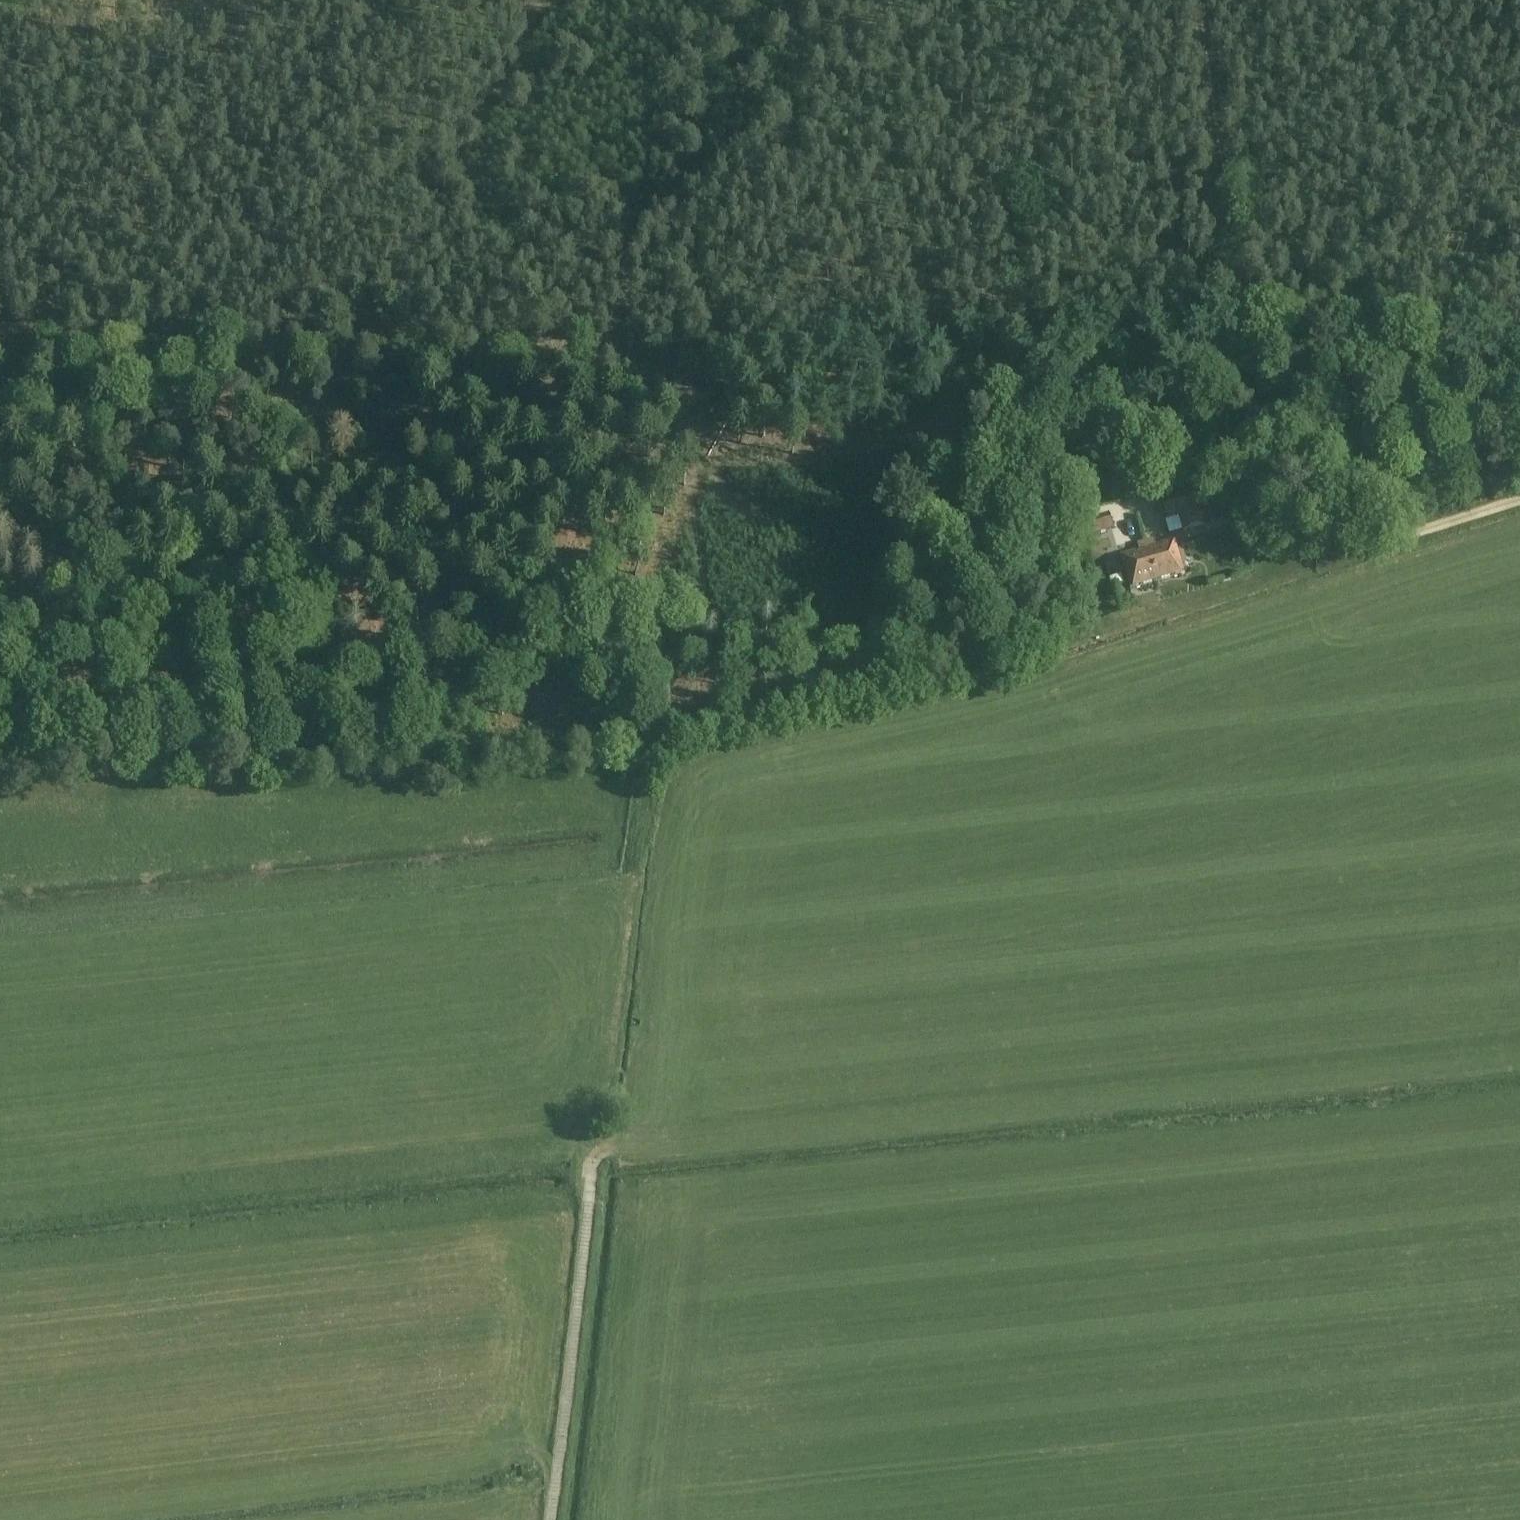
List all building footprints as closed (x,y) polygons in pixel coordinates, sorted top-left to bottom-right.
[(1193,490),(1160,499),(1166,521),(1178,518),(1182,533),(1204,526),(1193,490)] [(1110,515),(1087,520),(1091,537),(1113,531),(1110,515)] [(1139,551),(1121,557),(1130,589),(1182,573),(1173,541),(1154,547),(1152,540),(1137,544),(1139,551)]
